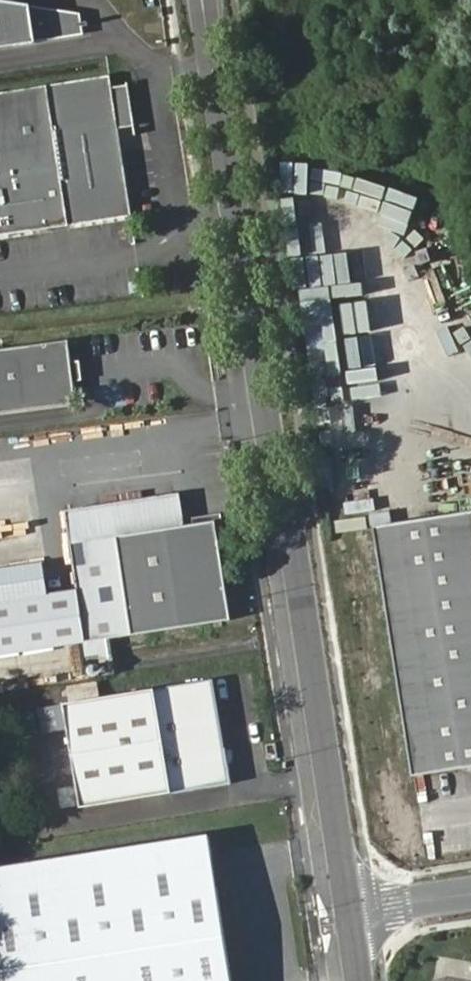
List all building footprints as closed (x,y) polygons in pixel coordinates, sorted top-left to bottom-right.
[(83,33),(78,13),(0,0),(0,46),(83,33)] [(118,146),(135,144),(129,104),(112,106),(111,95),(0,112),(0,254),(132,234),(118,146)] [(0,368),(0,431),(77,421),(74,401),(71,380),(68,358),(0,368)] [(79,378),(71,380),(74,401),(82,400),(79,378)] [(372,526),(409,775),(470,766),(470,511),(372,526)] [(130,653),(112,555),(179,543),(173,512),(58,534),(81,663),(130,653)] [(188,534),(190,541),(211,537),(212,545),(220,543),(217,528),(188,534)] [(112,555),(130,653),(229,635),(212,545),(211,537),(190,541),(179,543),(112,555)] [(229,777),(227,761),(225,747),(214,674),(65,697),(80,799),(229,777)] [(225,747),(227,761),(234,760),(232,746),(225,747)] [(202,831),(0,861),(0,968),(2,980),(227,980),(202,831)]
